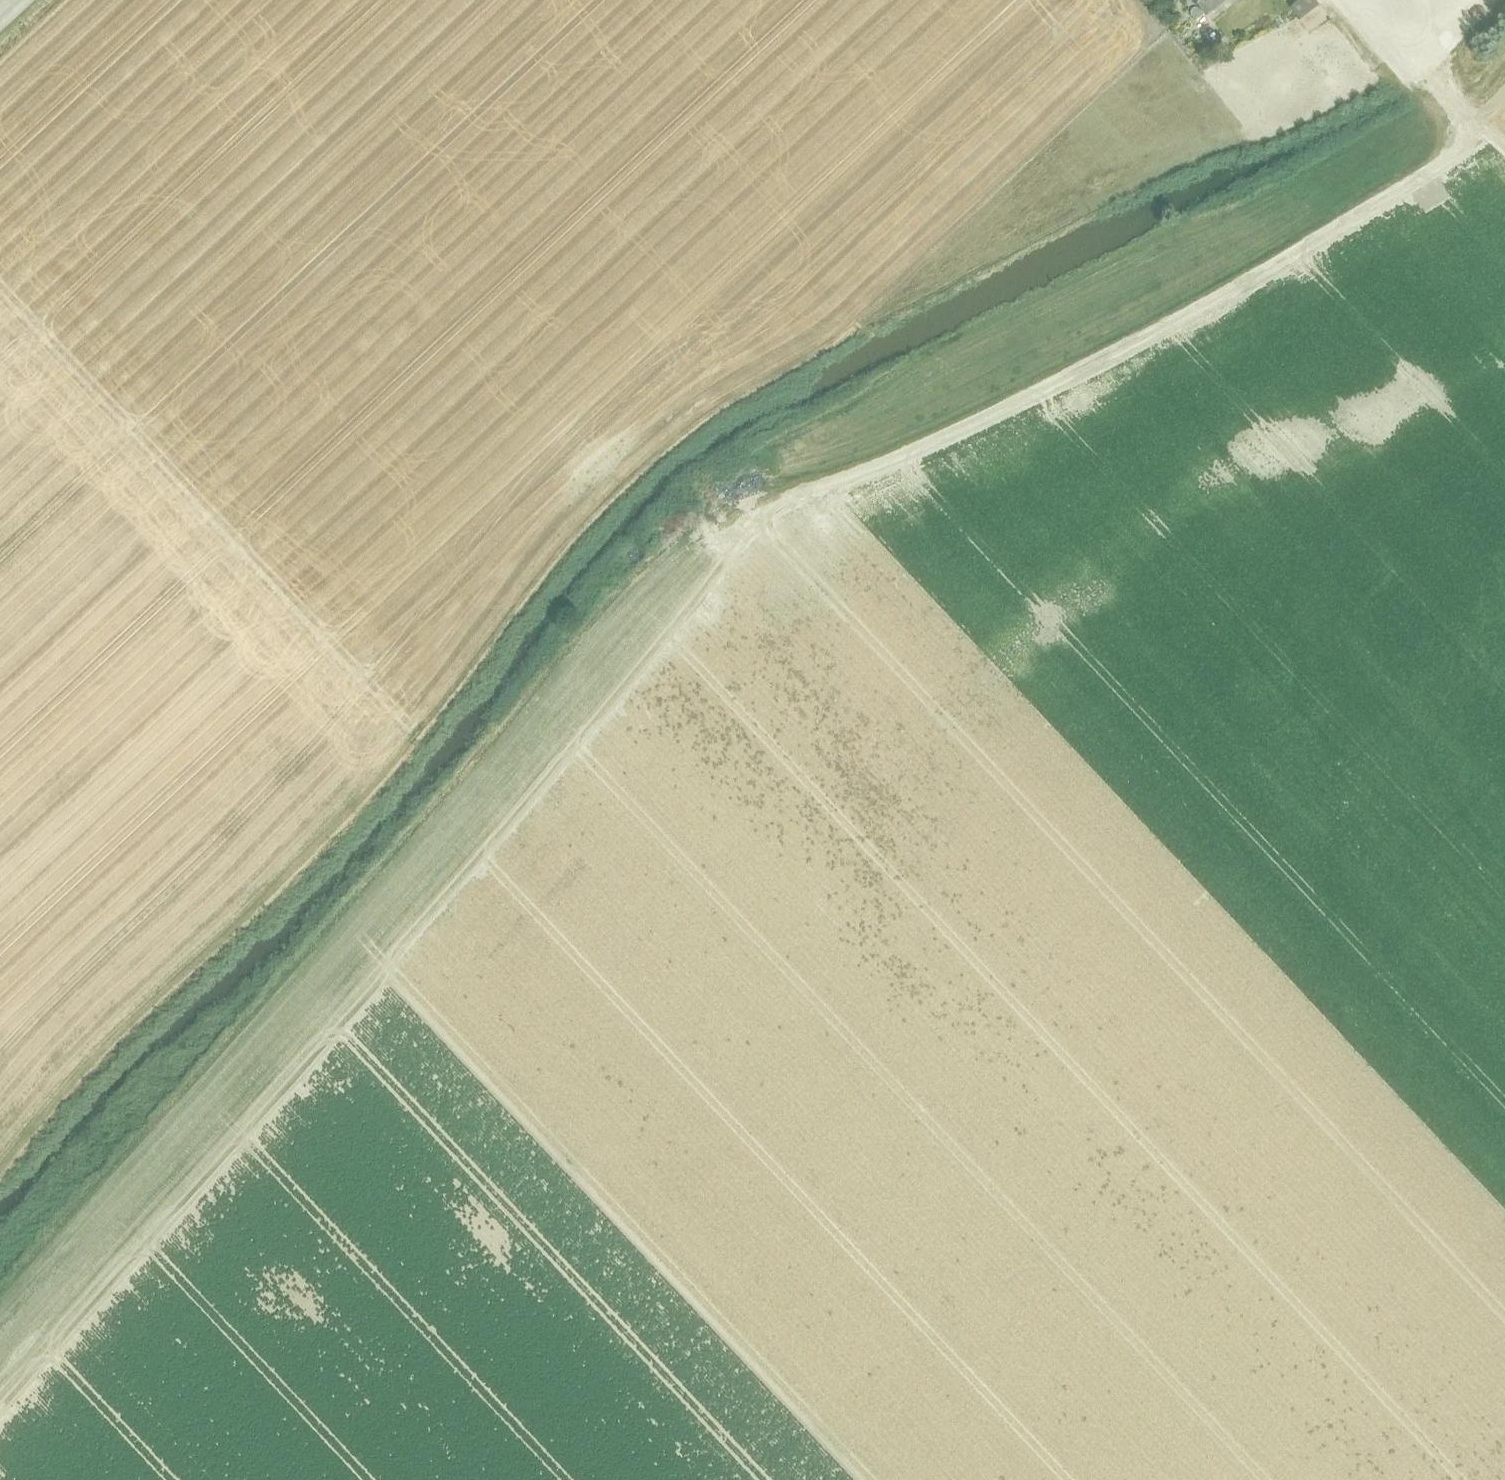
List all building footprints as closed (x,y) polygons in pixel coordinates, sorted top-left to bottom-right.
[(1221,0),(1194,0),(1204,13),(1221,0)]
